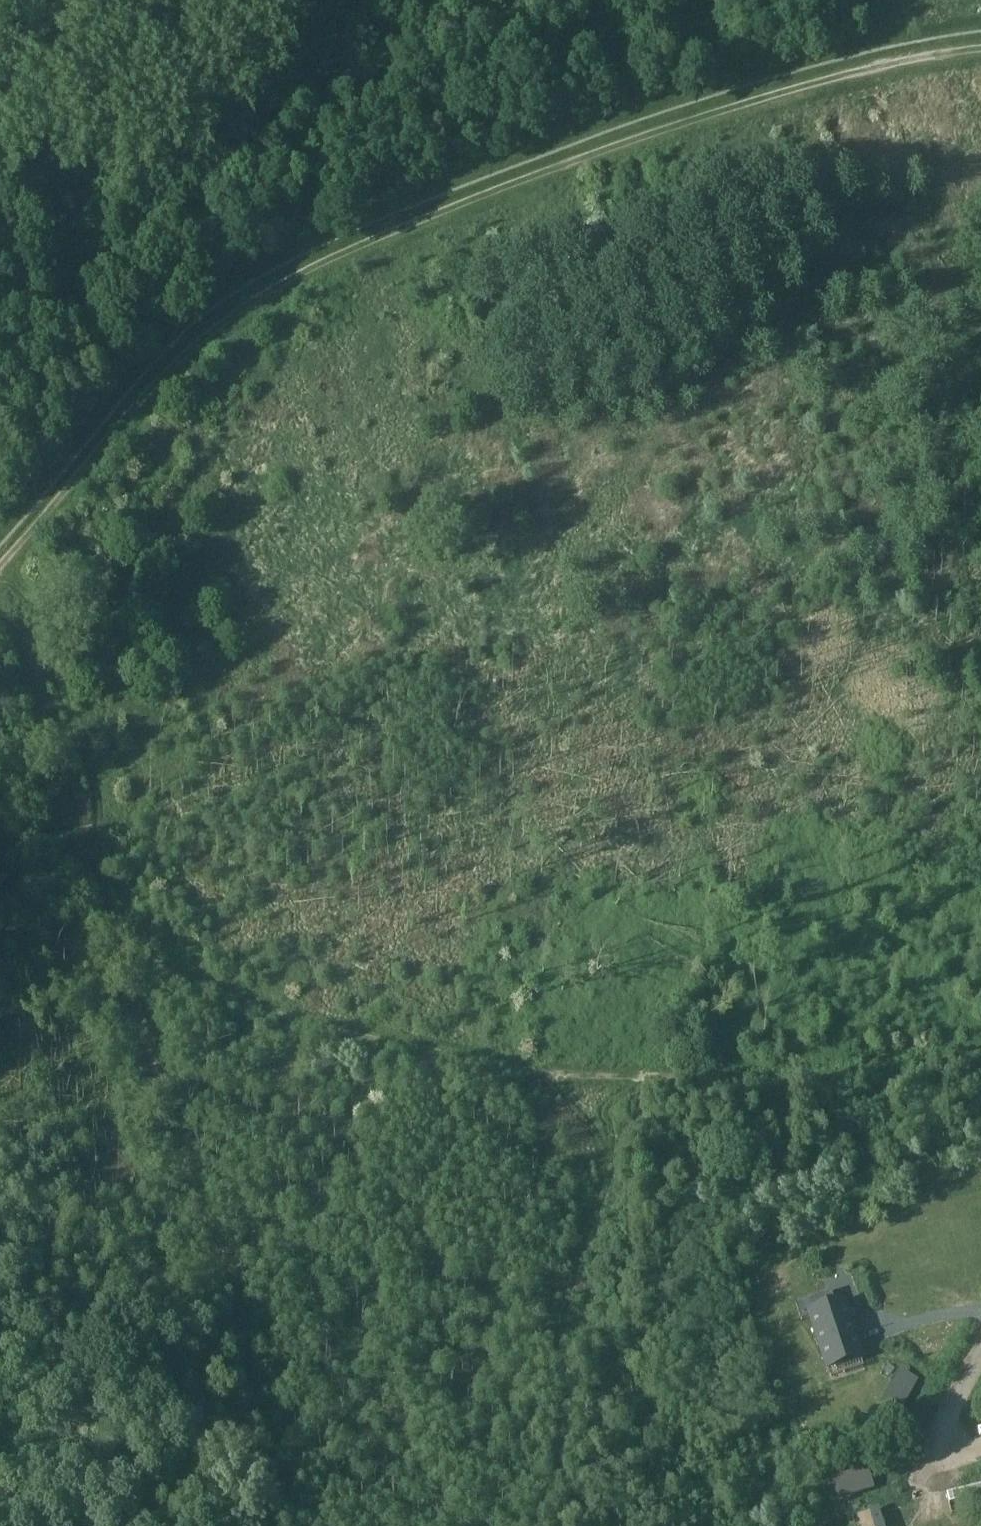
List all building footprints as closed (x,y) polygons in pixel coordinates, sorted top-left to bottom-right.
[(826,1366),(859,1356),(844,1306),(836,1308),(831,1292),(797,1302),(802,1319),(803,1318),(812,1316),(817,1336),(809,1338),(808,1338),(812,1354),(814,1353),(822,1351),(826,1366)] [(900,1374),(894,1386),(908,1394),(914,1382),(900,1374)]
